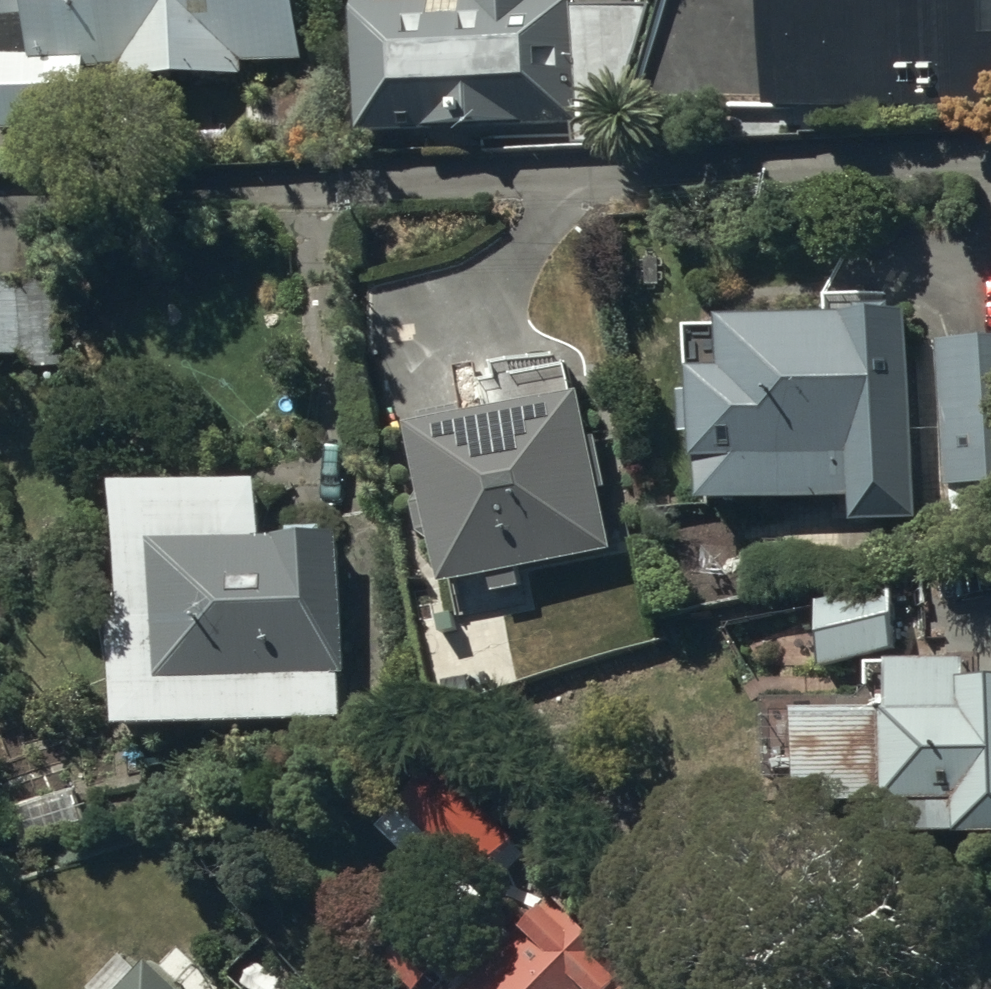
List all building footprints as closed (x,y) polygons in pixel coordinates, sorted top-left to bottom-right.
[(3,130),(96,130),(96,88),(131,88),(131,75),(246,76),(246,62),(303,63),(303,0),(0,0),(0,31),(3,31),(3,130)] [(367,8),(370,124),(583,120),(583,116),(613,115),(650,7),(650,4),(573,5),(573,0),(482,0),(482,6),(367,8)] [(772,103),(983,103),(983,24),(989,24),(989,0),(771,0),(772,103)] [(0,276),(0,357),(13,356),(10,275),(0,276)] [(730,321),(693,322),(693,329),(687,329),(687,334),(679,335),(680,375),(683,375),(684,391),(692,391),(693,431),(704,430),(708,497),(856,494),(856,518),(920,516),(913,307),(896,307),(896,300),(887,300),(887,290),(827,292),(828,313),(729,313),(730,321)] [(943,338),(947,483),(990,481),(990,336),(943,338)] [(553,351),(497,360),(500,375),(485,378),(490,406),(473,409),(472,403),(429,411),(430,419),(418,421),(429,490),(422,498),(425,530),(437,535),(444,580),(495,572),(498,588),(526,583),(523,564),(621,548),(603,434),(598,435),(590,388),(578,390),(573,359),(554,362),(553,351)] [(267,475),(128,480),(129,624),(120,624),(123,722),(348,716),(345,671),(352,670),(344,530),(330,530),(330,524),(294,524),(294,532),(269,532),(267,475)] [(820,593),(829,660),(903,650),(894,584),(820,593)] [(842,776),(842,796),(897,796),(897,828),(990,827),(990,673),(972,673),(971,657),(871,659),(871,675),(859,675),(859,681),(812,695),(771,695),(772,777),(842,776)] [(473,988),(662,988),(614,945),(621,937),(596,914),(584,927),(555,899),(533,923),(527,923),(478,964),(487,975),(473,988)] [(386,956),(419,988),(422,988),(450,962),(416,927),(386,956)] [(153,958),(141,970),(121,951),(84,988),(185,988),(153,958)]
